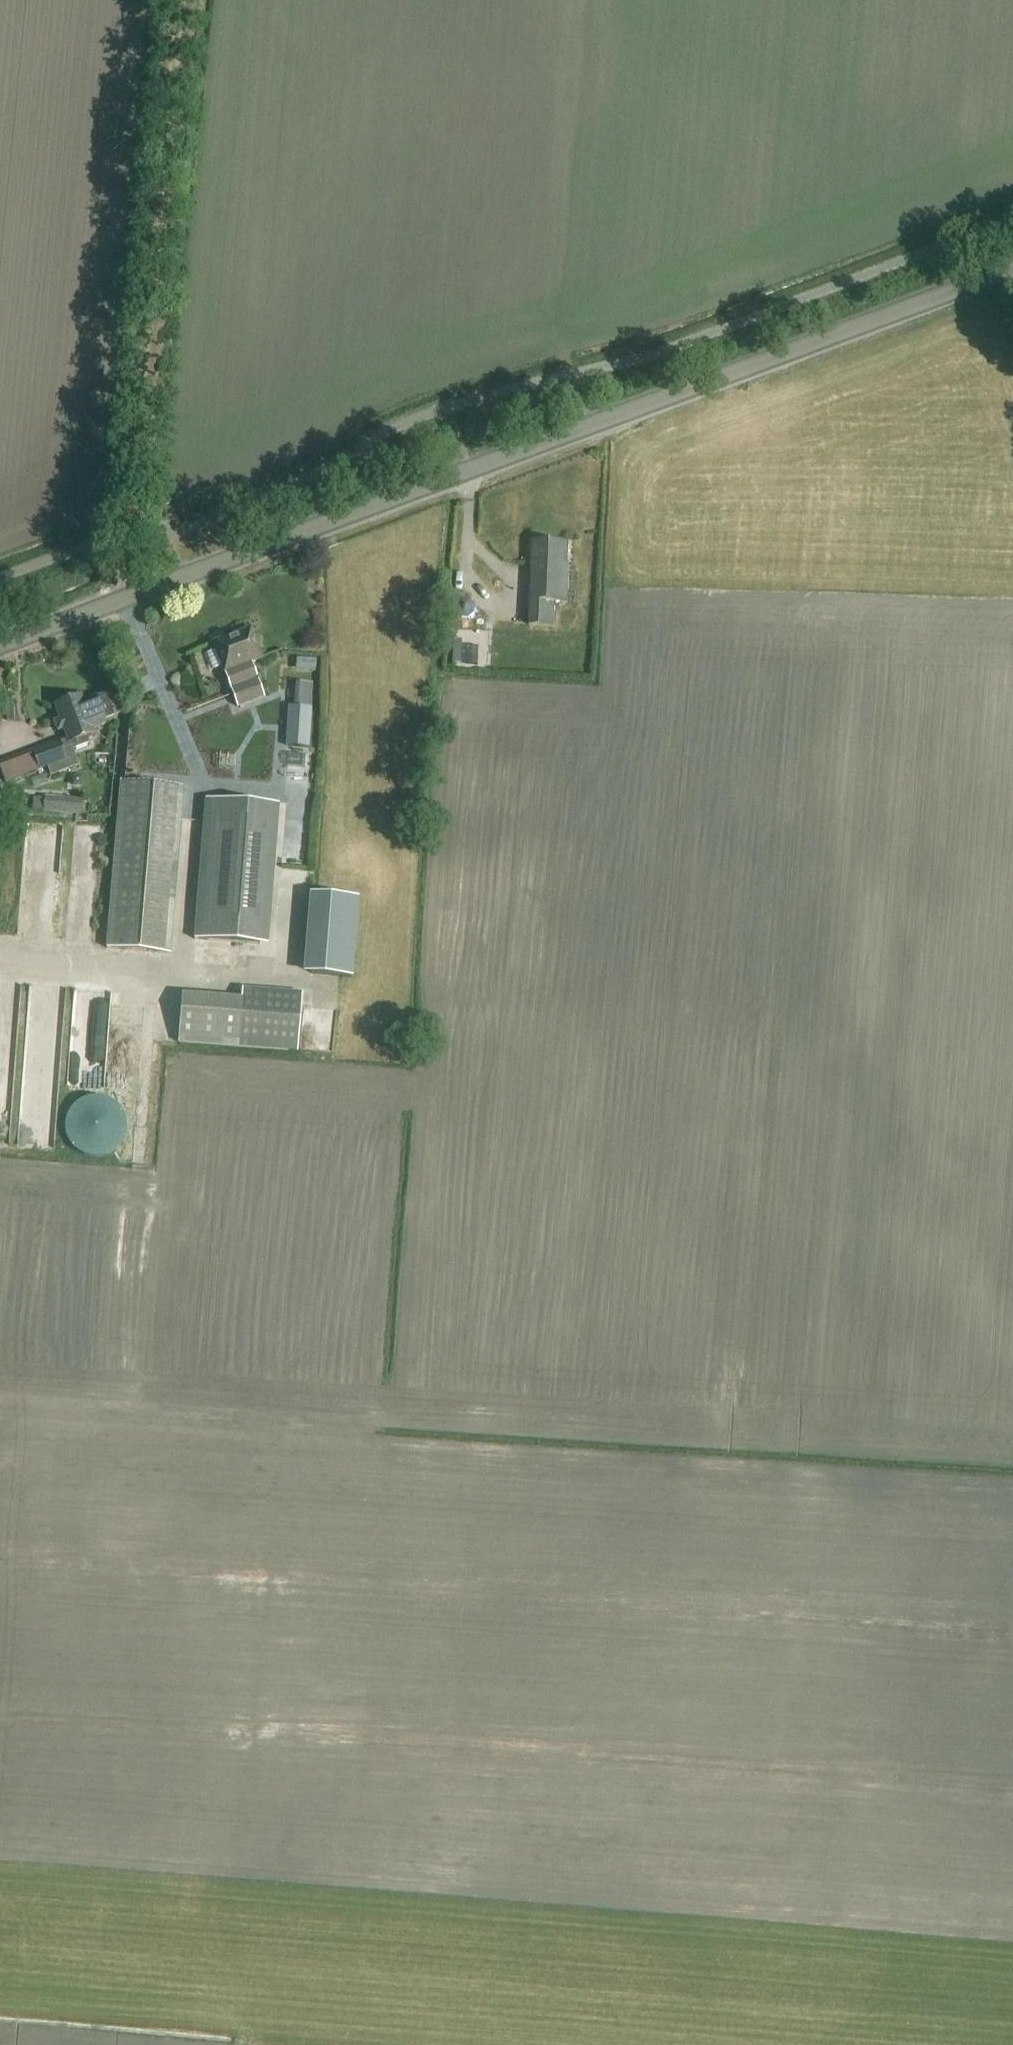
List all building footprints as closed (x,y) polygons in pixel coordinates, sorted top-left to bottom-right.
[(566,603),(567,564),(566,564),(566,558),(568,558),(568,547),(567,547),(567,544),(562,544),(562,543),(532,542),(532,544),(531,544),(530,559),(531,559),(529,589),(527,625),(551,627),(552,602),(566,603)] [(455,605),(454,613),(460,619),(467,620),(473,614),(474,607),(469,601),(462,600),(455,605)] [(264,698),(251,664),(262,660),(250,629),(212,644),(215,651),(221,668),(224,674),(237,708),(264,698)] [(221,668),(215,651),(204,655),(210,672),(221,668)] [(307,672),(317,671),(316,659),(306,660),(307,672)] [(80,697),(54,707),(59,720),(54,722),(57,732),(63,730),(67,740),(68,743),(70,743),(72,749),(73,750),(88,744),(85,737),(98,732),(97,728),(105,725),(94,698),(82,703),(80,697)] [(308,748),(311,708),(288,706),(285,746),(308,748)] [(126,729),(107,949),(170,954),(184,787),(196,788),(202,714),(179,712),(179,715),(128,711),(127,729),(126,729)] [(68,743),(67,740),(32,753),(32,754),(13,761),(20,780),(67,762),(63,752),(72,749),(70,743),(68,743)] [(43,796),(42,813),(81,815),(82,799),(43,796)] [(206,800),(195,939),(268,945),(279,806),(206,800)] [(309,894),(302,974),(352,978),(358,898),(309,894)] [(240,988),(240,998),(181,994),(177,1044),(298,1052),(302,992),(240,988)] [(88,1159),(95,1160),(102,1159),(109,1156),(116,1151),(122,1145),(125,1137),(126,1128),(124,1121),(122,1114),(117,1109),(111,1104),(104,1100),(95,1099),(87,1100),(79,1104),(73,1109),(69,1114),(66,1121),(65,1128),(66,1137),(69,1145),(74,1152),(81,1156),(88,1159)]
